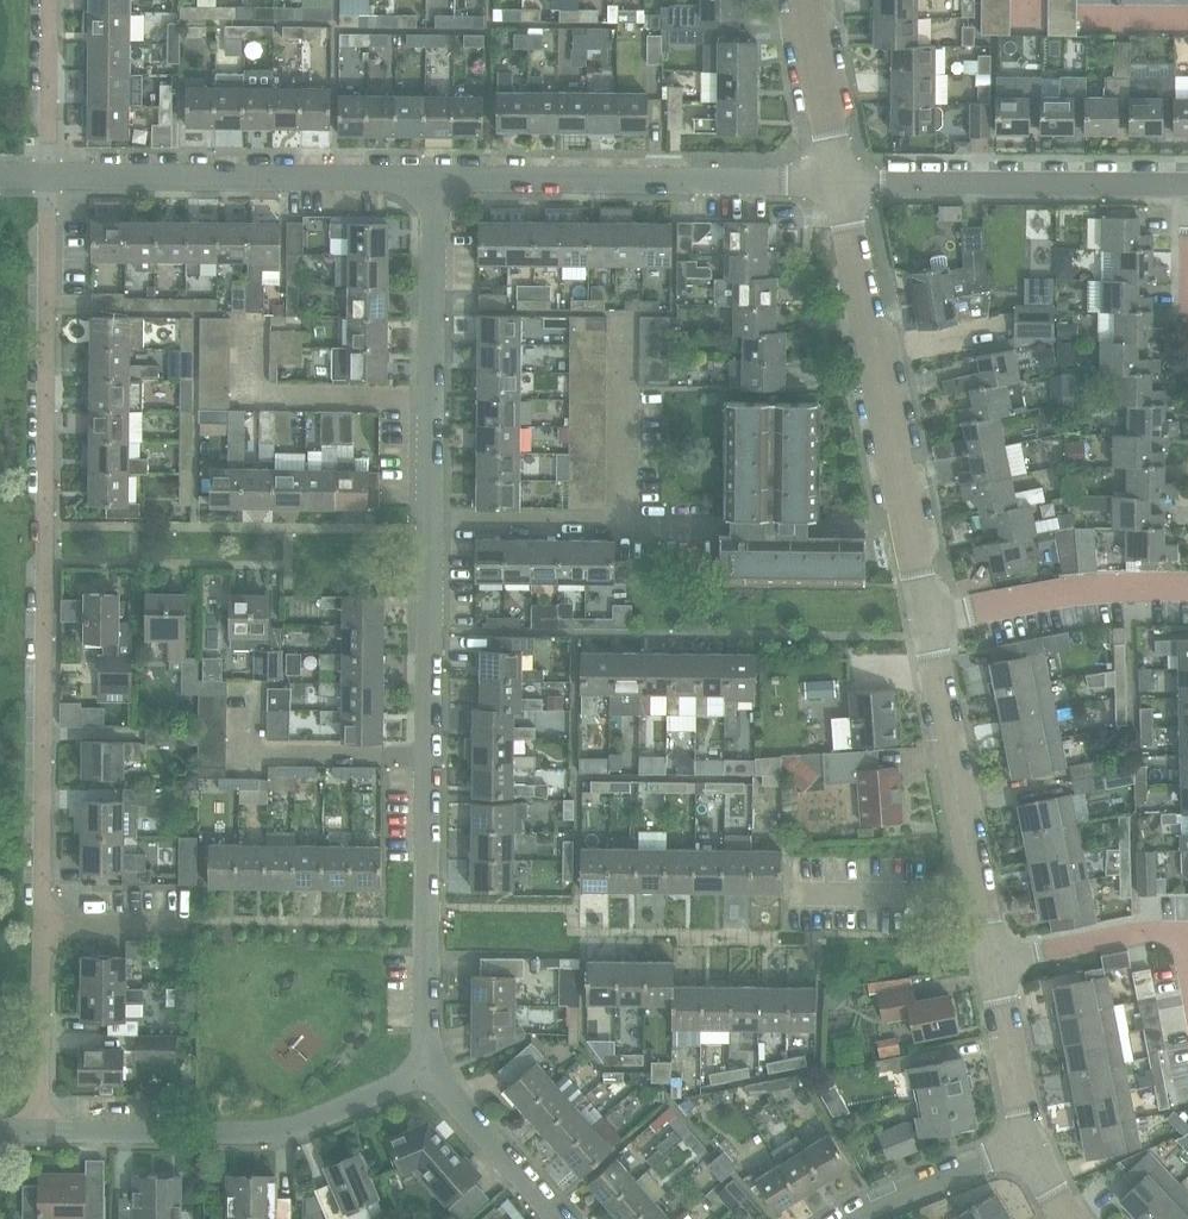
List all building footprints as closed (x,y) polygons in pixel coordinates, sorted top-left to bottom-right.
[(131,0),(86,0),(86,12),(131,12),(131,0)] [(702,16),(651,15),(651,29),(669,29),(713,30),(740,30),(740,0),(702,0),(702,16)] [(916,0),(873,0),(873,16),(916,16),(916,0)] [(961,17),(973,17),(973,0),(961,0),(961,17)] [(645,11),(639,11),(618,10),(618,5),(608,5),(608,23),(639,23),(645,23),(645,11)] [(980,5),(980,20),(1009,21),(1009,6),(980,5)] [(1047,6),(1047,20),(1075,21),(1075,7),(1047,6)] [(181,18),(218,20),(218,7),(181,7),(181,18)] [(218,20),(238,21),(248,21),(248,8),(218,7),(218,20)] [(248,21),(257,21),(276,21),(276,8),(248,8),(248,21)] [(295,8),(276,8),(276,21),(294,21),(295,8)] [(302,21),(314,21),(333,21),(333,9),(303,8),(302,21)] [(524,10),(494,10),(494,21),(524,21),(524,10)] [(541,10),(524,10),(524,21),(541,21),(541,10)] [(562,22),(581,22),(581,10),(562,10),(562,22)] [(601,23),(601,10),(581,10),(581,22),(601,23)] [(130,43),(131,12),(86,12),(86,43),(130,43)] [(340,15),(340,27),(371,27),(371,15),(340,15)] [(371,15),(371,27),(399,28),(399,16),(371,15)] [(399,16),(399,28),(417,28),(417,16),(399,16)] [(457,28),(457,16),(436,16),(436,28),(457,28)] [(457,16),(457,28),(484,28),(484,16),(457,16)] [(916,45),(916,44),(916,16),(873,16),(873,46),(891,46),(891,45),(916,45)] [(980,35),(1009,35),(1009,21),(980,20),(980,35)] [(1047,35),(1075,35),(1075,21),(1047,20),(1047,35)] [(169,43),(181,43),(181,23),(169,23),(169,43)] [(207,26),(188,26),(188,38),(207,38),(207,26)] [(974,44),(974,26),(962,26),(962,44),(974,44)] [(247,39),(248,27),(226,27),(226,38),(247,39)] [(248,27),(247,39),(264,39),(264,27),(248,27)] [(304,40),(304,27),(284,27),(284,39),(304,40)] [(304,27),(304,40),(324,40),(324,27),(304,27)] [(588,29),(588,36),(588,50),(602,50),(603,29),(588,29)] [(699,43),(713,42),(713,30),(669,29),(669,42),(699,43)] [(719,42),(719,73),(756,73),(757,42),(748,42),(748,30),(740,30),(713,30),(713,42),(719,42)] [(352,47),(370,47),(371,34),(352,34),(352,47)] [(390,47),(390,34),(371,34),(370,47),(390,47)] [(407,47),(428,47),(428,35),(408,35),(407,47)] [(446,35),(428,35),(428,47),(446,47),(446,35)] [(485,35),(465,35),(465,47),(485,47),(485,35)] [(515,49),(530,49),(530,35),(515,35),(515,49)] [(543,49),(543,35),(530,35),(530,49),(543,49)] [(588,50),(588,36),(574,36),(573,50),(588,50)] [(661,66),(662,36),(648,36),(647,66),(661,66)] [(1105,97),(1087,96),(1085,96),(1085,109),(1084,121),(1084,133),(1116,133),(1116,121),(1128,121),(1129,110),(1130,97),(1130,78),(1131,78),(1131,43),(1114,42),(1114,78),(1105,77),(1105,97)] [(130,74),(130,43),(86,43),(85,74),(130,74)] [(181,43),(169,43),(169,63),(181,63),(181,43)] [(890,74),(934,73),(934,45),(916,44),(916,45),(891,45),(891,46),(890,74)] [(989,74),(989,53),(978,53),(978,74),(989,74)] [(272,74),(273,59),(264,59),(264,74),(272,74)] [(498,128),(529,129),(530,92),(529,92),(514,92),(514,72),(498,72),(498,128)] [(719,73),(718,102),(756,103),(756,73),(719,73)] [(890,102),(933,102),(934,73),(890,74),(890,102)] [(129,105),(130,74),(85,74),(85,105),(129,105)] [(188,126),(217,127),(218,74),(216,74),(216,87),(188,87),(188,126)] [(218,74),(217,127),(247,127),(247,88),(245,88),(245,74),(218,74)] [(1041,96),(1042,96),(1042,77),(1016,76),(1016,96),(995,96),(995,132),(1027,132),(1028,120),(1041,120),(1041,109),(1041,96)] [(529,129),(559,129),(559,93),(543,92),(544,77),(529,77),(529,92),(530,92),(529,129)] [(1041,109),(1041,120),(1040,132),(1072,133),(1072,120),(1084,121),(1085,109),(1085,96),(1087,96),(1086,77),(1061,77),(1061,96),(1042,96),(1041,96),(1041,109)] [(1160,121),(1173,122),(1173,110),(1175,97),(1175,78),(1131,78),(1130,78),(1130,97),(1129,110),(1128,121),(1128,134),(1160,134),(1160,121)] [(1175,78),(1175,97),(1173,110),(1173,122),(1173,134),(1187,134),(1187,78),(1175,78)] [(989,104),(989,84),(978,84),(978,104),(989,104)] [(162,85),(161,105),(173,105),(174,85),(162,85)] [(247,88),(247,127),(274,127),(274,88),(247,88)] [(274,88),(274,127),(303,127),(303,88),(274,88)] [(332,88),(303,88),(303,127),(332,127),(332,88)] [(668,88),(668,102),(682,102),(682,88),(668,88)] [(559,129),(587,129),(588,93),(559,93),(559,129)] [(587,129),(618,129),(618,93),(588,93),(587,129)] [(618,129),(646,130),(646,93),(618,93),(618,129)] [(341,97),(340,134),(369,135),(370,97),(341,97)] [(369,135),(398,135),(398,97),(370,97),(369,135)] [(398,97),(398,135),(426,135),(427,97),(398,97)] [(426,135),(455,135),(456,98),(427,97),(426,135)] [(456,98),(455,135),(484,136),(485,98),(456,98)] [(668,102),(667,130),(682,130),(682,102),(668,102)] [(756,132),(756,103),(718,102),(718,118),(695,118),(695,131),(756,132)] [(933,131),(933,129),(939,129),(942,125),(943,111),(939,107),(933,107),(933,102),(890,102),(890,131),(933,131)] [(991,105),(972,104),(971,136),(990,137),(991,105)] [(129,137),(129,114),(129,105),(85,105),(84,136),(129,137)] [(161,125),(173,125),(173,105),(161,105),(161,125)] [(599,221),(590,220),(589,264),(617,265),(617,207),(599,206),(599,221)] [(479,264),(503,264),(508,264),(509,207),(490,207),(490,220),(479,220),(479,264)] [(508,264),(535,264),(535,220),(524,220),(524,207),(509,207),(508,264)] [(562,264),(562,209),(562,207),(545,207),(545,220),(535,220),(535,264),(562,264)] [(589,264),(590,220),(579,221),(579,207),(562,207),(562,209),(562,264),(589,264)] [(617,207),(617,265),(644,265),(645,221),(631,221),(631,207),(617,207)] [(1113,246),(1150,246),(1150,233),(1136,233),(1136,217),(1132,217),(1132,209),(1103,208),(1103,217),(1099,217),(1099,248),(1113,248),(1113,246)] [(92,257),(116,258),(125,258),(125,221),(93,220),(92,257)] [(125,258),(136,258),(135,271),(156,272),(156,258),(156,221),(125,221),(125,258)] [(156,258),(187,258),(187,221),(156,221),(156,258)] [(201,276),(201,259),(217,259),(217,222),(187,221),(187,258),(187,276),(201,276)] [(645,221),(644,265),(671,265),(671,221),(645,221)] [(677,221),(677,245),(677,251),(692,251),(692,221),(677,221)] [(217,259),(248,259),(249,222),(217,222),(217,259)] [(264,311),(264,287),(264,271),(279,271),(279,259),(280,223),(249,222),(248,259),(249,259),(248,279),(248,311),(264,311)] [(767,252),(767,223),(724,222),(724,251),(767,252)] [(304,223),(286,223),(286,255),(299,255),(303,255),(304,223)] [(330,238),(349,239),(349,256),(387,256),(388,223),(330,223),(330,238)] [(910,271),(915,300),(989,286),(985,263),(984,247),(982,223),(960,225),(963,265),(948,267),(947,265),(946,258),(944,256),(933,257),(931,260),(932,267),(910,271)] [(1113,280),(1135,282),(1164,282),(1164,265),(1150,265),(1150,246),(1113,246),(1113,248),(1113,280)] [(767,278),(767,277),(767,252),(724,251),(723,279),(734,279),(734,278),(767,278)] [(286,255),(286,286),(299,286),(299,255),(286,255)] [(387,256),(349,256),(349,286),(387,287),(387,256)] [(678,262),(677,279),(687,279),(687,277),(687,262),(678,262)] [(687,262),(687,277),(711,278),(712,270),(709,267),(697,267),(696,262),(687,262)] [(734,278),(734,279),(733,305),(774,305),(775,277),(767,277),(767,278),(734,278)] [(1025,306),(1014,306),(1014,335),(1028,335),(1054,335),(1054,307),(1055,278),(1025,278),(1025,306)] [(232,279),(232,311),(248,311),(248,279),(232,279)] [(686,295),(687,279),(677,279),(677,295),(686,295)] [(1113,308),(1150,308),(1150,297),(1135,297),(1135,282),(1113,280),(1100,280),(1100,310),(1113,310),(1113,308)] [(286,286),(287,317),(299,317),(299,286),(286,286)] [(349,317),(387,317),(387,287),(349,286),(349,317)] [(989,286),(915,300),(919,329),(956,323),(956,320),(988,316),(989,286)] [(124,311),(155,311),(155,299),(155,287),(148,287),(149,299),(124,299),(124,311)] [(91,291),(91,310),(124,311),(124,299),(124,292),(91,291)] [(478,292),(478,308),(508,308),(508,292),(478,292)] [(1056,298),(1056,311),(1066,311),(1066,298),(1056,298)] [(155,311),(187,312),(187,299),(155,299),(155,311)] [(187,312),(217,312),(217,299),(187,299),(187,312)] [(518,309),(535,310),(535,299),(519,299),(518,309)] [(551,310),(551,299),(535,299),(535,310),(551,310)] [(572,310),(589,310),(589,300),(572,299),(572,310)] [(589,310),(606,310),(606,300),(589,300),(589,310)] [(627,310),(639,310),(643,310),(644,300),(627,300),(627,310)] [(644,300),(643,310),(659,310),(659,300),(644,300)] [(274,304),(274,315),(286,316),(286,305),(274,304)] [(774,332),(774,305),(733,305),(733,334),(742,334),(742,333),(774,333),(774,332)] [(1113,308),(1113,310),(1113,341),(1113,342),(1134,343),(1163,343),(1163,326),(1149,326),(1150,308),(1113,308)] [(144,318),(127,317),(127,315),(90,315),(90,348),(127,348),(127,349),(144,350),(144,318)] [(521,316),(478,315),(478,344),(521,344),(521,316)] [(387,317),(349,317),(348,348),(386,348),(387,317)] [(607,331),(608,317),(573,317),(573,331),(607,331)] [(641,333),(670,333),(671,317),(641,317),(641,333)] [(182,318),(182,348),(193,348),(194,318),(182,318)] [(229,334),(229,319),(199,319),(199,333),(229,334)] [(1056,324),(1056,340),(1072,341),(1073,324),(1056,324)] [(951,331),(953,344),(977,341),(975,328),(951,331)] [(270,347),(302,347),(302,330),(270,330),(270,347)] [(607,346),(607,331),(573,331),(573,338),(553,338),(553,345),(573,345),(607,346)] [(742,333),(742,334),(742,359),(784,360),(784,332),(774,332),(774,333),(742,333)] [(229,349),(229,334),(199,333),(199,348),(229,349)] [(670,346),(670,333),(641,333),(641,346),(670,346)] [(1112,372),(1149,372),(1149,358),(1134,358),(1134,343),(1113,342),(1113,341),(1099,341),(1099,374),(1112,374),(1112,372)] [(478,371),(521,371),(521,344),(478,344),(478,371)] [(607,358),(607,346),(573,345),(573,358),(607,358)] [(670,359),(670,346),(641,346),(640,359),(670,359)] [(302,347),(270,347),(270,362),(302,362),(302,347)] [(386,378),(386,348),(348,348),(333,347),(332,378),(386,378)] [(1052,347),(1038,351),(1042,369),(1056,366),(1052,347)] [(127,366),(127,349),(127,348),(90,348),(90,378),(143,379),(143,380),(159,380),(159,366),(127,366)] [(182,348),(182,379),(193,379),(193,348),(182,348)] [(229,363),(229,349),(199,348),(199,363),(229,363)] [(1006,383),(1020,381),(1014,350),(976,358),(980,374),(952,380),(954,392),(1006,382),(1006,383)] [(607,373),(607,358),(573,358),(551,357),(550,372),(573,373),(607,373)] [(670,373),(670,359),(640,359),(640,373),(670,373)] [(784,360),(742,359),(742,371),(730,370),(730,386),(783,387),(784,360)] [(229,378),(229,363),(199,363),(198,378),(229,378)] [(478,371),(478,398),(520,398),(521,371),(478,371)] [(1112,372),(1112,374),(1112,404),(1127,404),(1127,402),(1162,403),(1162,389),(1149,389),(1149,372),(1112,372)] [(572,385),(583,385),(607,386),(607,373),(573,373),(572,385)] [(669,387),(670,373),(640,373),(640,387),(669,387)] [(1060,385),(1062,406),(1078,406),(1078,373),(1062,374),(1063,385),(1060,385)] [(143,411),(143,380),(143,379),(90,378),(90,409),(127,410),(127,411),(143,411)] [(229,393),(229,378),(198,378),(198,393),(229,393)] [(182,379),(182,410),(193,411),(193,379),(182,379)] [(952,380),(943,381),(945,394),(954,392),(952,380)] [(1027,411),(1020,381),(1006,383),(1006,382),(954,392),(955,394),(969,392),(972,407),(958,410),(961,422),(999,415),(1000,416),(1027,411)] [(228,408),(229,393),(198,393),(198,408),(228,408)] [(478,398),(478,425),(520,425),(520,398),(478,398)] [(606,413),(606,400),(572,399),(572,412),(606,413)] [(1149,436),(1149,437),(1177,437),(1177,420),(1162,420),(1162,403),(1127,402),(1127,404),(1127,435),(1127,436),(1149,436)] [(726,403),(726,516),(726,537),(719,537),(719,585),(777,584),(777,581),(864,581),(864,535),(809,535),(809,520),(816,520),(816,404),(726,403)] [(1042,423),(1062,421),(1061,407),(1040,409),(1042,423)] [(244,409),(228,409),(228,408),(198,408),(198,423),(228,423),(228,467),(211,467),(211,481),(210,505),(243,505),(243,467),(244,409)] [(127,441),(127,411),(127,410),(90,409),(90,440),(127,441)] [(259,409),(259,433),(259,442),(275,443),(275,410),(259,409)] [(182,410),(181,441),(193,441),(193,411),(182,410)] [(290,443),(290,410),(275,410),(275,443),(290,443)] [(338,411),(321,410),(321,434),(321,446),(323,445),(323,468),(306,468),(306,506),(336,506),(338,411)] [(352,411),(338,411),(336,506),(366,506),(378,506),(378,470),(368,470),(368,459),(352,458),(352,445),(352,411)] [(606,426),(606,413),(572,412),(572,426),(606,426)] [(953,457),(966,454),(966,452),(1005,444),(1000,416),(999,415),(961,422),(964,438),(950,441),(953,457)] [(478,425),(477,452),(520,452),(520,425),(478,425)] [(572,440),(606,440),(606,426),(572,426),(572,440)] [(1127,464),(1163,464),(1163,450),(1148,450),(1149,437),(1149,436),(1127,436),(1127,435),(1112,435),(1112,466),(1127,466),(1127,464)] [(90,471),(148,471),(149,459),(127,458),(127,441),(90,440),(90,471)] [(181,441),(181,472),(193,472),(193,441),(181,441)] [(1082,441),(1066,443),(1068,461),(1084,460),(1082,441)] [(957,472),(959,485),(1011,475),(1005,444),(966,452),(966,454),(969,470),(957,472)] [(477,479),(520,480),(520,452),(477,452),(477,479)] [(605,467),(606,454),(569,453),(569,467),(605,467)] [(1127,496),(1147,496),(1176,497),(1176,481),(1162,480),(1163,464),(1127,464),(1127,466),(1127,496)] [(243,467),(243,505),(275,505),(275,468),(243,467)] [(605,481),(605,467),(569,467),(568,481),(605,481)] [(275,468),(275,505),(306,506),(306,468),(275,468)] [(139,516),(139,502),(127,502),(127,473),(148,474),(148,471),(90,471),(90,503),(107,503),(107,516),(139,516)] [(1042,487),(1015,493),(1011,475),(959,485),(962,501),(976,499),(978,514),(1017,507),(1030,505),(1046,502),(1042,487)] [(477,507),(520,507),(520,480),(477,479),(477,507)] [(605,494),(605,481),(568,481),(568,494),(605,494)] [(605,509),(605,494),(568,494),(568,508),(605,509)] [(1127,496),(1080,496),(1080,510),(1111,511),(1111,528),(1126,528),(1126,525),(1162,525),(1162,513),(1147,513),(1147,496),(1127,496)] [(1059,517),(1033,522),(1030,505),(1017,507),(978,514),(981,528),(995,525),(998,541),(1023,537),(1036,535),(1075,528),(1071,513),(1058,515),(1059,517)] [(1162,543),(1162,525),(1126,525),(1126,528),(1126,558),(1135,558),(1135,561),(1139,561),(1138,568),(1171,568),(1171,558),(1176,558),(1176,543),(1162,543)] [(1075,528),(1079,571),(1097,569),(1092,526),(1075,528)] [(1061,572),(1079,571),(1075,528),(1036,535),(1039,550),(1050,548),(1053,563),(1059,562),(1061,572)] [(1023,537),(998,541),(971,546),(974,562),(990,559),(993,574),(1029,567),(1023,537)] [(477,580),(504,581),(504,539),(477,539),(477,580)] [(504,539),(504,581),(531,581),(531,539),(504,539)] [(531,581),(558,581),(559,539),(531,539),(531,581)] [(558,581),(585,581),(585,539),(559,539),(558,581)] [(613,581),(613,560),(613,540),(585,539),(585,581),(613,581)] [(630,560),(613,560),(613,581),(630,581),(630,560)] [(117,594),(85,594),(84,640),(103,640),(103,655),(98,655),(98,683),(122,683),(132,684),(132,655),(132,621),(117,621),(117,616),(117,594)] [(225,695),(226,681),(198,680),(198,658),(183,658),(183,594),(146,594),(146,636),(168,636),(167,660),(170,660),(170,670),(181,670),(181,695),(198,695),(225,695)] [(266,595),(230,594),(230,634),(231,634),(231,650),(254,650),(253,677),(278,678),(278,628),(266,628),(266,595)] [(342,626),(382,626),(382,597),(320,596),(320,608),(342,608),(342,625),(342,626)] [(485,626),(504,626),(504,617),(485,617),(485,626)] [(504,626),(519,627),(519,618),(504,617),(504,626)] [(540,618),(540,627),(557,627),(558,618),(540,618)] [(574,619),(558,618),(557,627),(574,628),(574,619)] [(595,619),(595,628),(613,628),(613,619),(595,619)] [(381,655),(382,626),(342,626),(342,625),(320,625),(320,637),(329,637),(329,654),(342,654),(381,655)] [(519,680),(519,681),(541,682),(541,670),(519,669),(519,653),(531,653),(531,637),(489,636),(489,651),(479,651),(479,680),(519,680)] [(990,693),(1049,681),(1040,637),(996,646),(999,661),(991,663),(995,682),(988,683),(990,693)] [(1177,653),(1177,667),(1187,667),(1187,639),(1155,640),(1156,654),(1177,653)] [(1113,644),(1113,645),(1099,645),(1099,670),(1106,670),(1114,668),(1125,668),(1124,643),(1113,644)] [(610,692),(611,652),(581,652),(580,714),(592,714),(593,692),(609,692),(610,692)] [(621,692),(638,693),(639,693),(639,652),(611,652),(610,692),(609,692),(609,714),(621,714),(621,692)] [(650,693),(666,693),(667,693),(668,653),(639,652),(639,693),(638,693),(638,714),(650,715),(650,693)] [(678,693),(695,693),(696,693),(696,653),(668,653),(667,693),(666,693),(666,715),(678,715),(678,693)] [(707,693),(723,694),(724,694),(725,653),(696,653),(696,693),(695,693),(695,715),(707,715),(707,693)] [(724,694),(723,694),(723,716),(735,716),(735,694),(753,694),(754,654),(725,653),(724,694)] [(381,683),(381,655),(342,654),(329,654),(320,654),(320,666),(329,666),(328,682),(342,682),(342,683),(381,683)] [(1177,667),(1178,697),(1187,697),(1187,667),(1177,667)] [(1106,687),(1114,686),(1114,697),(1126,696),(1125,668),(1114,668),(1106,670),(1114,670),(1114,671),(1106,673),(1106,687)] [(1139,669),(1139,674),(1139,688),(1151,688),(1151,669),(1139,669)] [(835,679),(805,682),(806,700),(836,697),(835,679)] [(519,680),(479,680),(478,708),(512,708),(512,710),(541,710),(541,698),(519,698),(519,681),(519,680)] [(1049,681),(990,693),(992,703),(998,702),(1002,720),(1055,710),(1049,681)] [(342,712),(381,712),(381,683),(342,683),(342,682),(328,682),(320,682),(320,694),(342,694),(342,711),(342,712)] [(858,692),(859,715),(861,746),(895,743),(891,690),(858,692)] [(225,710),(225,695),(198,695),(198,710),(225,710)] [(1126,725),(1126,700),(1126,696),(1114,697),(1115,725),(1126,725)] [(1178,697),(1179,726),(1187,726),(1187,697),(1178,697)] [(80,703),(61,702),(60,726),(103,726),(103,707),(80,707),(80,703)] [(1139,707),(1140,727),(1152,727),(1151,707),(1139,707)] [(512,738),(534,739),(534,727),(512,726),(512,710),(512,708),(478,708),(471,708),(471,737),(512,738)] [(225,724),(225,710),(198,710),(198,724),(225,724)] [(1000,739),(1001,749),(1060,738),(1055,710),(1002,720),(1005,738),(1000,739)] [(287,711),(264,711),(264,741),(286,741),(287,711)] [(381,742),(381,712),(342,712),(342,711),(320,711),(320,712),(296,712),(296,725),(321,725),(321,723),(342,723),(342,741),(381,742)] [(225,739),(225,724),(198,724),(198,728),(198,739),(225,739)] [(1179,755),(1187,754),(1187,726),(1179,726),(1179,755)] [(198,739),(198,728),(145,727),(145,743),(181,744),(198,744),(198,739)] [(1140,746),(1152,746),(1152,727),(1140,727),(1140,746)] [(512,738),(471,737),(464,737),(464,756),(471,756),(471,766),(511,766),(511,767),(533,767),(534,755),(512,755),(512,738)] [(1060,738),(1001,749),(1003,759),(1010,757),(1013,777),(1065,767),(1060,738)] [(225,753),(225,739),(198,739),(198,744),(198,753),(225,753)] [(139,741),(105,740),(81,740),(81,773),(120,774),(120,759),(139,759),(139,741)] [(896,764),(873,766),(872,751),(823,753),(825,784),(858,782),(861,824),(900,821),(896,764)] [(225,768),(225,753),(198,753),(198,768),(225,768)] [(1179,755),(1180,782),(1187,782),(1187,754),(1179,755)] [(580,758),(579,758),(579,772),(580,773),(590,773),(590,758),(580,758)] [(696,760),(696,774),(723,775),(723,761),(696,760)] [(723,761),(723,775),(753,775),(753,760),(723,760),(723,761)] [(1070,766),(1072,780),(1104,774),(1101,760),(1070,766)] [(1133,783),(1145,783),(1145,765),(1132,765),(1132,769),(1133,783)] [(533,796),(533,783),(511,783),(511,767),(511,766),(471,766),(471,796),(533,796)] [(331,767),(331,768),(331,779),(351,779),(351,767),(331,767)] [(370,779),(370,767),(351,767),(351,779),(370,779)] [(198,768),(198,779),(220,779),(225,779),(225,768),(198,768)] [(295,778),(295,768),(275,768),(275,778),(295,778)] [(295,768),(295,778),(314,779),(314,768),(295,768)] [(1132,769),(1104,774),(1107,789),(1133,784),(1133,783),(1132,769)] [(1107,789),(1104,774),(1072,780),(1075,795),(1107,789)] [(780,786),(780,776),(761,775),(760,786),(780,786)] [(220,779),(220,790),(225,790),(225,789),(238,789),(238,779),(225,779),(220,779)] [(238,779),(238,789),(258,789),(258,779),(238,779)] [(611,792),(611,782),(590,781),(590,791),(611,792)] [(611,782),(611,792),(629,792),(629,782),(611,782)] [(667,792),(667,782),(646,782),(646,792),(667,792)] [(667,782),(667,792),(686,793),(686,782),(667,782)] [(724,793),(724,783),(704,783),(704,793),(724,793)] [(724,783),(724,793),(743,793),(743,783),(724,783)] [(1145,783),(1133,783),(1133,784),(1133,802),(1146,801),(1145,783)] [(81,836),(122,836),(122,818),(136,818),(136,804),(149,804),(149,789),(122,789),(122,801),(81,800),(81,836)] [(1016,825),(1018,835),(1077,823),(1072,796),(1042,801),(1019,806),(1022,824),(1016,825)] [(572,820),(572,799),(563,799),(563,820),(572,820)] [(470,830),(523,831),(523,819),(529,819),(529,804),(512,803),(512,801),(471,801),(470,830)] [(1130,840),(1129,816),(1118,816),(1119,841),(1130,840)] [(1077,823),(1018,835),(1020,846),(1026,845),(1029,862),(1082,851),(1077,823)] [(470,858),(512,859),(512,832),(522,833),(523,831),(470,830),(470,858)] [(149,884),(149,868),(146,868),(146,854),(122,853),(122,836),(81,836),(80,870),(121,871),(121,884),(149,884)] [(550,852),(550,861),(563,861),(563,859),(572,859),(572,840),(563,840),(563,852),(550,852)] [(207,885),(236,885),(237,844),(208,844),(207,885)] [(237,844),(236,885),(265,886),(265,845),(237,844)] [(265,845),(265,886),(293,886),(294,845),(265,845)] [(293,886),(321,887),(322,846),(294,845),(293,886)] [(321,887),(350,887),(350,846),(322,846),(321,887)] [(379,888),(380,846),(350,846),(350,887),(379,888)] [(1117,848),(1118,861),(1118,873),(1120,873),(1129,872),(1128,848),(1117,848)] [(581,849),(580,892),(609,893),(610,849),(581,849)] [(609,893),(638,893),(638,850),(610,849),(609,893)] [(666,850),(638,850),(638,893),(666,893),(666,850)] [(695,850),(666,850),(666,893),(694,894),(695,850)] [(694,894),(723,894),(723,851),(695,850),(694,894)] [(723,894),(751,894),(751,851),(723,851),(723,894)] [(781,851),(751,851),(751,894),(780,895),(781,851)] [(1026,881),(1028,891),(1087,880),(1082,851),(1029,862),(1033,880),(1026,881)] [(1136,851),(1137,894),(1154,894),(1153,851),(1136,851)] [(1156,882),(1168,882),(1168,853),(1155,853),(1156,882)] [(512,888),(512,864),(512,859),(470,858),(470,888),(512,888)] [(563,880),(572,880),(572,859),(563,859),(563,861),(563,872),(563,880)] [(196,860),(179,860),(179,884),(195,884),(196,884),(196,860)] [(1130,897),(1129,873),(1129,872),(1120,873),(1118,873),(1119,897),(1130,897)] [(1095,923),(1088,886),(1087,880),(1028,891),(1030,902),(1037,900),(1040,918),(1050,917),(1052,931),(1095,923)] [(80,955),(80,987),(124,988),(124,956),(134,956),(134,940),(123,940),(123,955),(80,955)] [(1168,955),(1149,960),(1157,988),(1176,982),(1168,955)] [(470,1005),(512,1005),(512,978),(522,978),(523,958),(494,958),(494,962),(478,962),(478,976),(470,976),(470,1005)] [(578,969),(579,959),(558,959),(558,969),(578,969)] [(586,1003),(615,1004),(616,961),(586,961),(586,1003)] [(615,1004),(643,1004),(644,961),(616,961),(615,1004)] [(671,986),(673,986),(673,962),(644,961),(643,1004),(669,1004),(671,1004),(671,986)] [(1093,970),(1085,971),(1086,981),(1105,978),(1104,970),(1103,968),(1093,970)] [(1142,970),(1132,972),(1131,973),(1135,997),(1147,995),(1142,970)] [(1053,1018),(1111,1006),(1105,978),(1086,981),(1053,988),(1057,1006),(1051,1007),(1053,1018)] [(897,980),(868,982),(870,993),(877,992),(897,989),(910,986),(908,979),(897,980)] [(559,986),(558,1006),(566,1006),(576,1006),(578,1006),(578,986),(559,986)] [(671,1004),(669,1004),(669,1027),(698,1028),(698,986),(673,986),(671,986),(671,1004)] [(698,1028),(727,1028),(728,987),(698,986),(698,1028)] [(915,1038),(933,1034),(956,1030),(949,994),(913,1001),(910,986),(897,989),(877,992),(883,1022),(911,1017),(915,1038)] [(79,1018),(99,1018),(144,1018),(144,988),(124,988),(80,987),(79,1018)] [(727,1028),(756,1028),(757,987),(728,987),(727,1028)] [(756,1028),(785,1029),(786,987),(757,987),(756,1028)] [(814,1029),(815,988),(786,987),(785,1029),(814,1029)] [(175,989),(175,988),(165,988),(164,1005),(175,1005),(175,989)] [(195,989),(175,989),(175,1005),(175,1008),(195,1008),(195,989)] [(1142,1029),(1160,1026),(1155,1000),(1137,1004),(1142,1029)] [(472,1056),(494,1048),(521,1038),(521,1031),(515,1023),(512,1023),(512,1005),(470,1005),(470,1034),(472,1034),(472,1056)] [(566,1006),(566,1026),(576,1026),(576,1006),(566,1006)] [(1064,1044),(1116,1034),(1111,1006),(1053,1018),(1055,1027),(1061,1026),(1064,1044)] [(566,1026),(566,1045),(576,1045),(576,1026),(566,1026)] [(1160,1026),(1142,1029),(1146,1052),(1164,1049),(1160,1026)] [(112,1042),(131,1045),(133,1031),(114,1028),(112,1042)] [(1061,1063),(1063,1074),(1122,1063),(1116,1034),(1064,1044),(1068,1062),(1061,1063)] [(172,1060),(173,1036),(136,1036),(135,1059),(172,1060)] [(504,1088),(523,1110),(555,1082),(537,1060),(543,1055),(530,1041),(508,1060),(511,1063),(500,1073),(509,1084),(504,1088)] [(617,1052),(635,1052),(635,1042),(618,1041),(617,1052)] [(119,1080),(119,1057),(119,1047),(78,1047),(78,1080),(119,1080)] [(918,1083),(921,1099),(966,1090),(960,1058),(924,1065),(921,1051),(874,1060),(876,1073),(891,1070),(892,1073),(907,1071),(910,1085),(918,1083)] [(621,1063),(621,1054),(602,1054),(602,1063),(621,1063)] [(621,1054),(621,1063),(640,1063),(640,1054),(621,1054)] [(784,1058),(786,1070),(807,1066),(805,1055),(784,1058)] [(786,1070),(784,1058),(764,1062),(766,1074),(786,1070)] [(1148,1062),(1153,1086),(1164,1083),(1159,1059),(1148,1062)] [(668,1078),(669,1078),(668,1061),(648,1062),(649,1081),(668,1081),(668,1078)] [(1071,1081),(1075,1101),(1127,1091),(1122,1063),(1063,1074),(1065,1082),(1071,1081)] [(727,1069),(729,1080),(748,1077),(746,1065),(727,1069)] [(729,1080),(727,1069),(707,1072),(710,1084),(729,1080)] [(622,1081),(622,1071),(602,1071),(602,1081),(622,1081)] [(765,1081),(767,1091),(789,1087),(787,1077),(765,1081)] [(668,1078),(668,1081),(669,1096),(680,1096),(679,1078),(669,1078),(668,1078)] [(767,1091),(765,1081),(743,1085),(745,1095),(767,1091)] [(570,1098),(555,1082),(523,1110),(537,1127),(570,1098)] [(706,1103),(742,1095),(739,1082),(703,1090),(706,1103)] [(184,1083),(183,1097),(197,1098),(198,1084),(184,1083)] [(1169,1108),(1164,1083),(1153,1086),(1158,1110),(1169,1108)] [(663,1100),(663,1088),(643,1088),(643,1100),(663,1100)] [(972,1124),(966,1090),(921,1099),(924,1116),(915,1118),(876,1134),(887,1159),(914,1148),(909,1136),(918,1132),(918,1134),(955,1127),(956,1131),(970,1129),(969,1124),(972,1124)] [(1127,1091),(1075,1101),(1078,1118),(1073,1119),(1074,1129),(1132,1118),(1127,1091)] [(537,1127),(558,1151),(591,1122),(570,1098),(537,1127)] [(1177,1114),(1173,1110),(1165,1119),(1183,1135),(1187,1130),(1187,1124),(1177,1114)] [(684,1140),(693,1132),(677,1114),(668,1121),(684,1140)] [(1086,1157),(1110,1152),(1138,1147),(1132,1118),(1074,1129),(1076,1139),(1083,1138),(1086,1157)] [(558,1151),(580,1175),(612,1147),(591,1122),(558,1151)] [(387,1140),(397,1162),(401,1172),(417,1165),(434,1184),(431,1186),(445,1202),(477,1174),(463,1158),(460,1161),(427,1123),(387,1140)] [(664,1155),(663,1153),(681,1137),(675,1130),(656,1145),(658,1147),(645,1158),(652,1166),(664,1155)] [(693,1132),(684,1140),(697,1154),(705,1147),(693,1132)] [(827,1133),(802,1149),(823,1181),(848,1166),(827,1133)] [(724,1138),(717,1144),(723,1150),(732,1160),(738,1155),(724,1138)] [(802,1149),(778,1164),(799,1197),(823,1181),(802,1149)] [(720,1181),(737,1166),(732,1160),(723,1150),(706,1165),(720,1181)] [(1129,1218),(1141,1218),(1178,1184),(1147,1152),(1124,1174),(1134,1185),(1120,1199),(1133,1213),(1128,1218),(1129,1218)] [(305,1198),(305,1217),(324,1210),(328,1218),(371,1218),(383,1214),(375,1196),(366,1175),(358,1154),(325,1168),(331,1181),(315,1188),(317,1193),(305,1198)] [(617,1159),(588,1184),(607,1206),(636,1181),(617,1159)] [(753,1180),(761,1192),(774,1213),(799,1197),(778,1164),(753,1180)] [(843,1171),(850,1187),(867,1179),(860,1164),(843,1171)] [(38,1174),(38,1171),(37,1171),(37,1184),(21,1184),(21,1218),(103,1218),(103,1181),(86,1181),(86,1174),(38,1174)] [(179,1198),(180,1175),(132,1174),(132,1212),(117,1211),(117,1218),(179,1218),(179,1198)] [(288,1197),(272,1197),(272,1176),(226,1176),(226,1218),(288,1218),(288,1197)] [(740,1204),(749,1196),(734,1179),(725,1187),(740,1204)] [(618,1218),(636,1218),(655,1203),(636,1181),(607,1206),(618,1218)] [(1141,1218),(1183,1218),(1187,1214),(1187,1195),(1178,1184),(1141,1218)] [(959,1218),(1009,1218),(995,1194),(958,1217),(959,1218)] [(740,1204),(753,1218),(754,1218),(762,1212),(749,1196),(740,1204)] [(655,1203),(636,1218),(669,1218),(655,1203)] [(500,1213),(494,1206),(478,1218),(494,1218),(500,1213)]
